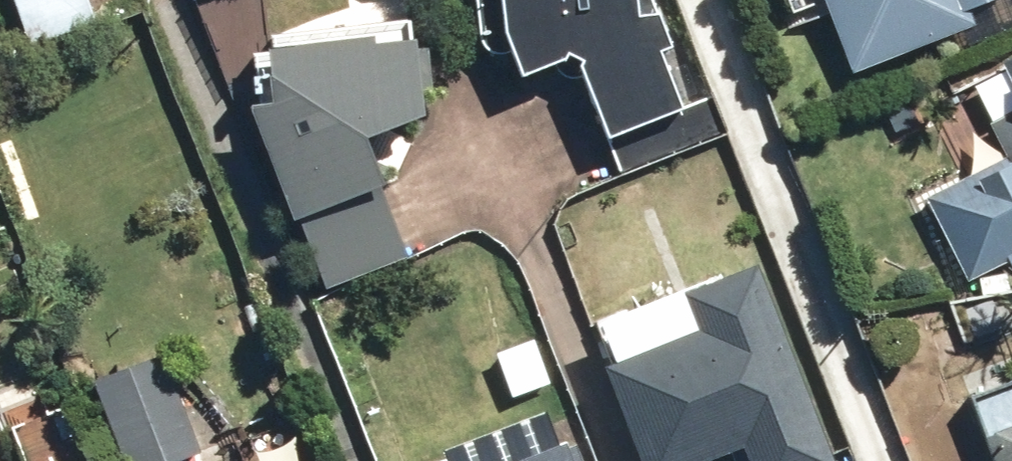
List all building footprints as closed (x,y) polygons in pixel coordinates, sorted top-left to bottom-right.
[(27,52),(93,23),(83,0),(5,0),(27,52)] [(398,0),(349,0),(350,10),(245,56),(257,112),(238,120),(283,227),(294,222),(323,291),(399,259),(354,150),(412,125),(409,92),(426,91),(423,56),(402,57),(398,0)] [(563,61),(597,146),(606,142),(620,178),(728,135),(713,97),(668,115),(648,64),(663,58),(649,23),(624,23),(624,0),(469,0),(474,56),(497,55),(498,57),(500,62),(502,66),(504,71),(507,76),(509,80),(511,83),(563,61)] [(791,28),(822,15),(848,80),(965,32),(960,19),(1006,0),(780,0),(791,28)] [(993,70),(1011,105),(1011,60),(993,70)] [(919,204),(963,285),(1004,262),(1011,277),(1011,154),(919,204)] [(744,275),(624,323),(620,315),(597,324),(603,339),(594,343),(605,370),(593,374),(627,460),(726,460),(737,457),(738,460),(818,460),(744,275)] [(87,388),(115,460),(187,460),(194,458),(156,361),(87,388)] [(967,419),(983,460),(1011,460),(1011,402),(967,419)] [(567,445),(552,451),(539,423),(445,460),(574,460),(567,445)]
